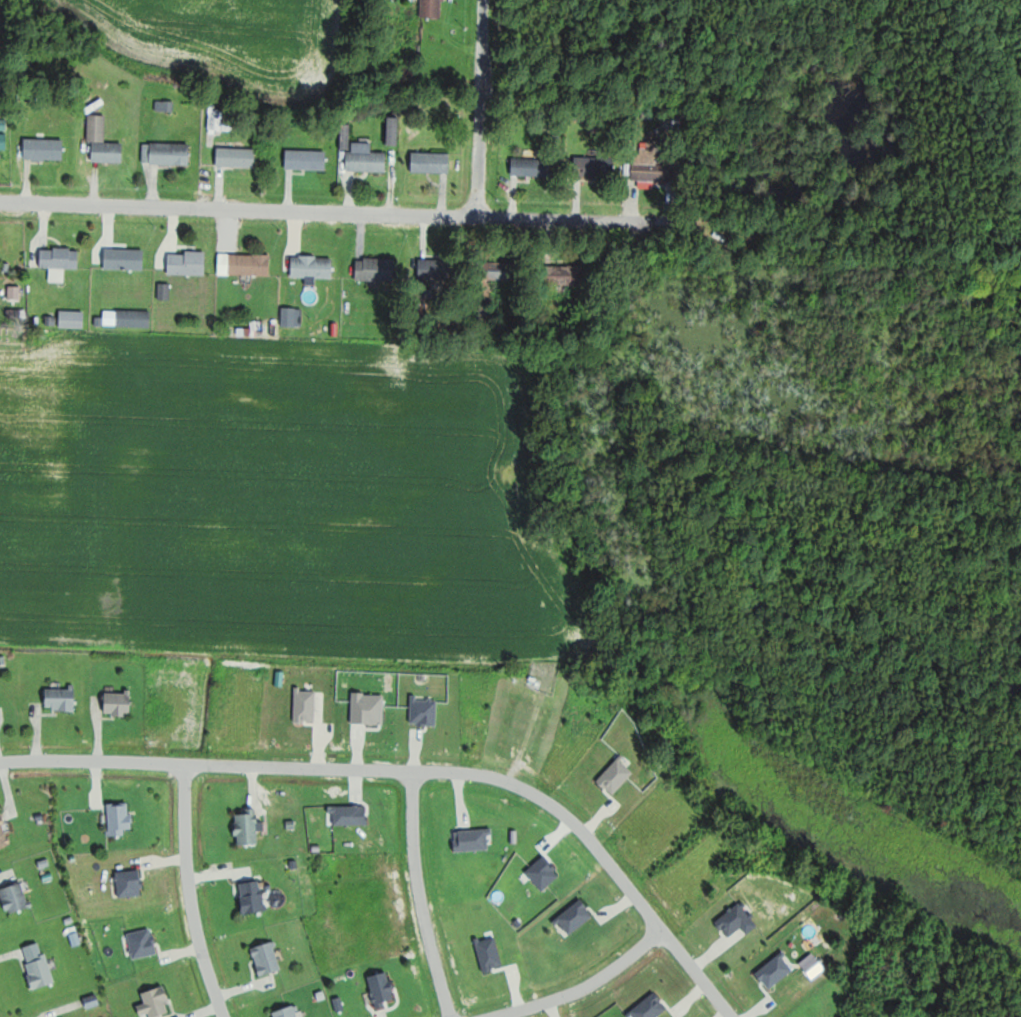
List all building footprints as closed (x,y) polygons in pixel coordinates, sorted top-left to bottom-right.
[(445,18),(445,0),(423,0),(423,18),(445,18)] [(225,109),(210,108),(209,131),(235,132),(236,116),(225,115),(225,109)] [(90,143),(93,143),(93,163),(125,163),(125,143),(107,143),(107,116),(90,116),(90,143)] [(65,139),(25,139),(25,160),(65,160),(65,139)] [(388,172),(388,153),(373,152),(373,142),(351,142),(350,172),(388,172)] [(192,143),(144,143),(144,165),(192,165),(192,143)] [(257,149),(219,149),(219,168),(257,168),(257,149)] [(328,151),(288,151),(288,169),(328,169),(328,151)] [(452,153),(415,153),(415,173),(452,173),(452,153)] [(672,181),(672,162),(658,162),(658,155),(634,155),(634,181),(672,181)] [(579,177),(615,177),(615,157),(579,157),(579,177)] [(513,177),(554,177),(554,159),(513,159),(513,177)] [(81,249),(43,249),(43,269),(81,269),(81,249)] [(146,249),(107,249),(107,270),(146,270),(146,249)] [(207,275),(207,252),(170,252),(170,275),(207,275)] [(220,275),(272,275),(272,255),(220,255),(220,275)] [(335,278),(335,257),(294,257),(294,278),(335,278)] [(358,282),(396,282),(396,259),(358,259),(358,282)] [(461,260),(430,260),(430,281),(461,281),(461,260)] [(520,280),(520,263),(489,263),(489,280),(520,280)] [(586,286),(586,266),(548,266),(548,286),(586,286)] [(303,327),(303,308),(283,308),(283,327),(303,327)] [(152,326),(152,310),(106,310),(106,326),(152,326)] [(62,327),(86,327),(86,311),(62,311),(62,327)] [(47,688),(47,710),(77,710),(77,688),(47,688)] [(106,715),(134,715),(134,692),(106,692),(106,715)] [(133,834),(133,803),(110,803),(110,834),(133,834)] [(239,813),(239,844),(260,844),(260,808),(247,808),(247,813),(239,813)] [(247,914),(268,910),(262,880),(241,884),(247,914)] [(2,890),(9,914),(32,908),(24,883),(2,890)] [(254,947),(261,976),(283,970),(276,942),(254,947)] [(35,988),(56,983),(49,954),(27,959),(35,988)] [(370,977),(378,1007),(399,1001),(391,971),(370,977)] [(143,1016),(159,1016),(172,1011),(168,1002),(173,1000),(166,985),(144,994),(148,1003),(138,1007),(143,1016)] [(299,1006),(275,1011),(276,1016),(301,1016),(299,1006)]
